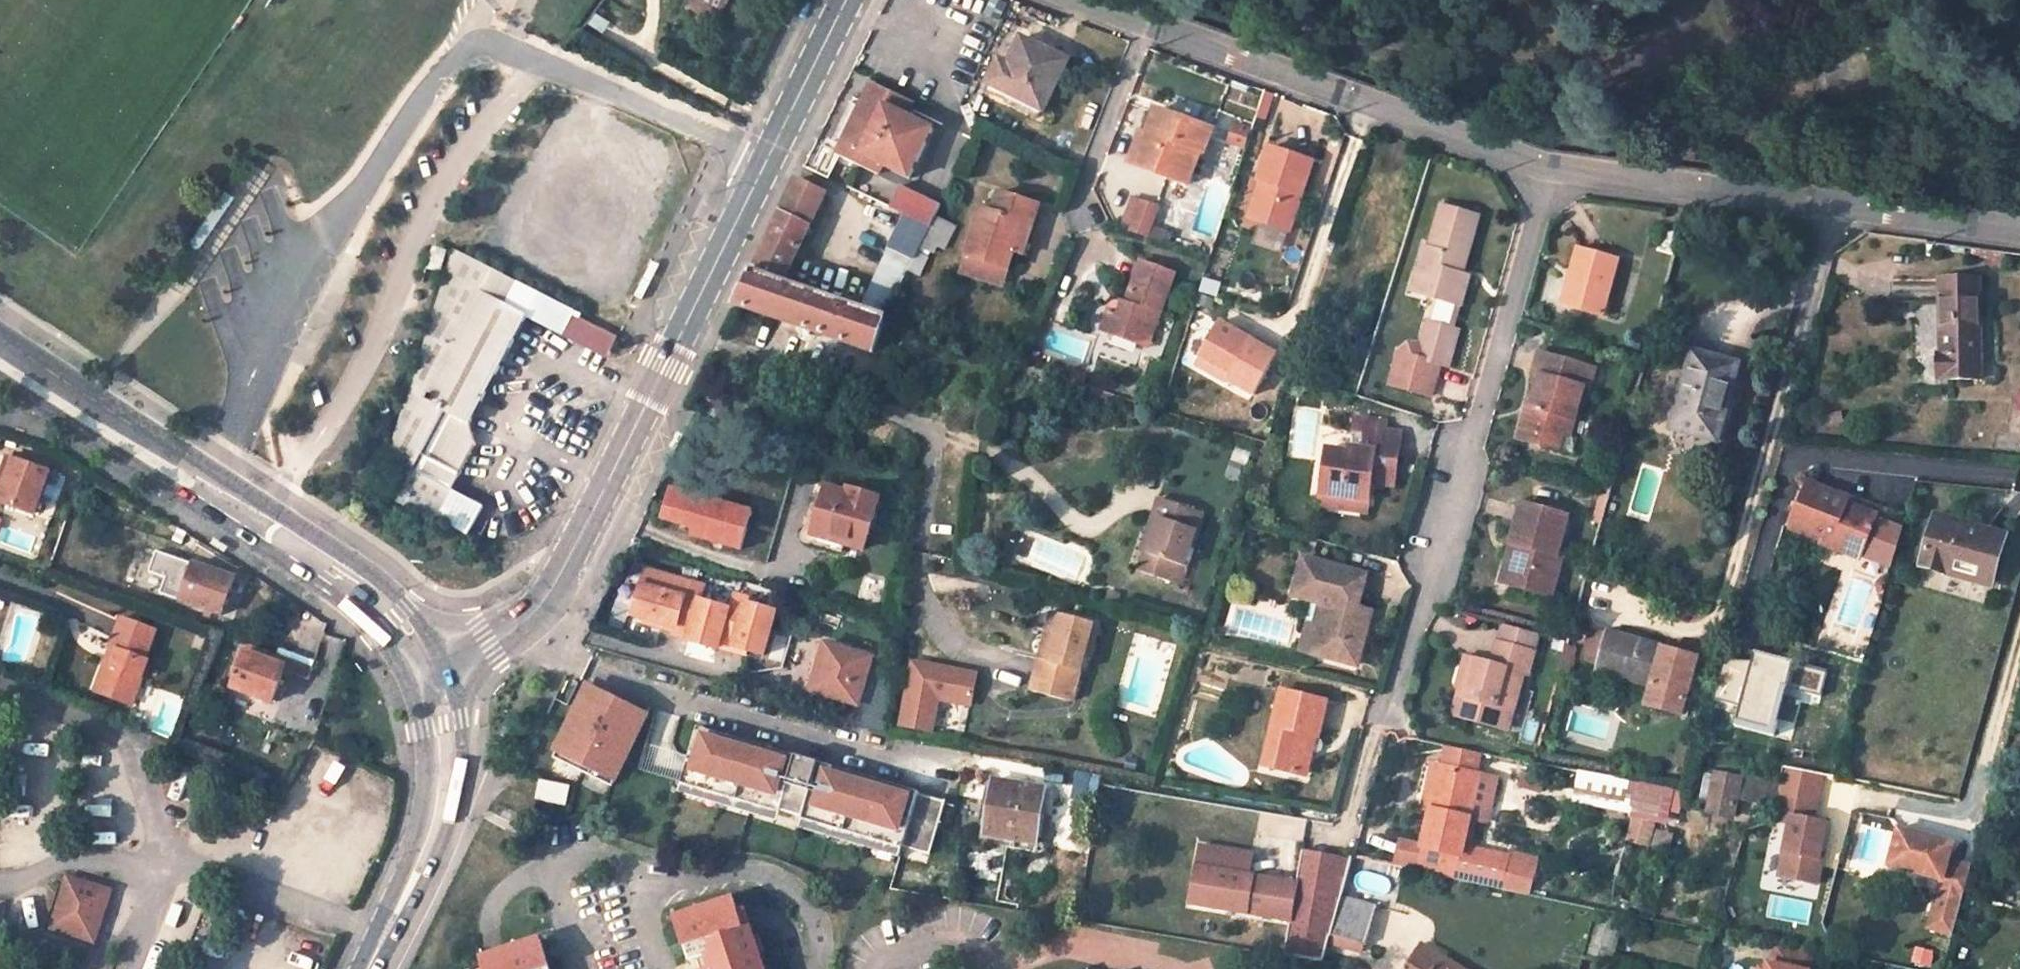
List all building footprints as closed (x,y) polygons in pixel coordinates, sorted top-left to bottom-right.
[(727,0),(696,0),(691,8),(713,20),(721,7),(722,7),(727,0)] [(1069,61),(1023,37),(1009,65),(999,60),(988,83),(1011,95),(1044,111),(1069,61)] [(912,106),(871,88),(868,93),(887,101),(884,108),(897,114),(900,107),(909,111),(912,106)] [(887,101),(868,93),(839,153),(858,163),(862,155),(909,176),(931,129),(911,120),(914,113),(909,111),(900,107),(897,114),(884,108),(887,101)] [(1011,95),(1006,104),(1040,121),(1044,111),(1011,95)] [(1204,154),(1213,130),(1194,123),(1192,127),(1178,122),(1179,118),(1158,110),(1149,133),(1152,134),(1140,167),(1189,185),(1200,152),(1204,154)] [(1246,148),(1252,130),(1237,125),(1231,143),(1246,148)] [(1130,163),(1140,167),(1152,134),(1149,133),(1142,130),(1130,163)] [(1313,162),(1271,148),(1259,182),(1265,184),(1254,219),(1289,231),(1313,162)] [(827,195),(798,180),(756,266),(785,280),(827,195)] [(1248,216),(1254,219),(1265,184),(1259,182),(1248,216)] [(900,184),(889,207),(928,226),(940,204),(900,184)] [(1024,255),(1034,227),(1029,225),(1036,205),(1000,193),(995,206),(984,202),(966,255),(1006,269),(1013,251),(1024,255)] [(1135,233),(1145,205),(1135,201),(1125,229),(1135,233)] [(1177,237),(1154,229),(1160,210),(1145,205),(1135,233),(1150,238),(1173,247),(1177,237)] [(1478,217),(1442,207),(1431,247),(1425,246),(1417,274),(1428,277),(1423,294),(1440,299),(1461,305),(1469,276),(1462,274),(1457,273),(1459,267),(1463,268),(1478,217)] [(923,239),(947,250),(957,228),(934,217),(923,239)] [(434,245),(428,268),(442,272),(448,249),(434,245)] [(516,280),(455,249),(411,391),(389,464),(412,475),(399,498),(437,518),(439,516),(470,532),(485,505),(454,489),(478,443),(470,424),(527,316),(528,314),(504,302),(516,280)] [(885,316),(913,260),(891,249),(862,308),(885,316)] [(1619,260),(1578,249),(1563,304),(1603,316),(1619,260)] [(1001,286),(1006,269),(966,255),(960,272),(1001,286)] [(1107,335),(1144,348),(1151,328),(1156,330),(1174,274),(1144,264),(1129,306),(1126,316),(1114,312),(1107,335)] [(874,353),(886,317),(885,316),(862,308),(753,271),(735,305),(874,353)] [(1413,291),(1423,294),(1428,277),(1417,274),(1413,291)] [(1982,380),(1981,279),(1939,279),(1940,323),(1946,323),(1947,353),(1947,380),(1982,380)] [(516,280),(504,302),(528,314),(527,316),(547,326),(558,305),(560,302),(516,280)] [(1432,324),(1454,330),(1461,305),(1440,299),(1432,324)] [(1126,316),(1129,306),(1118,302),(1114,312),(1126,316)] [(558,305),(547,326),(568,337),(579,316),(558,305)] [(604,328),(579,316),(568,337),(593,349),(604,328)] [(890,318),(888,326),(905,332),(908,324),(890,318)] [(1432,324),(1428,323),(1422,344),(1399,350),(1389,383),(1430,396),(1440,364),(1448,366),(1458,331),(1454,330),(1432,324)] [(1227,380),(1254,397),(1276,356),(1218,324),(1200,356),(1231,374),(1227,380)] [(593,349),(607,356),(619,335),(604,328),(593,349)] [(1150,350),(1156,330),(1151,328),(1144,348),(1145,348),(1150,350)] [(1940,352),(1937,352),(1937,380),(1947,380),(1947,353),(1940,352)] [(1738,366),(1695,353),(1673,428),(1718,441),(1728,405),(1738,366)] [(1595,370),(1541,355),(1535,375),(1544,377),(1537,400),(1535,407),(1530,405),(1521,438),(1558,449),(1563,434),(1570,436),(1584,388),(1589,390),(1595,370)] [(1194,367),(1225,384),(1227,380),(1231,374),(1200,356),(1194,367)] [(1718,441),(1725,443),(1734,407),(1728,405),(1718,441)] [(1321,496),(1370,502),(1372,485),(1374,468),(1396,471),(1401,434),(1366,430),(1363,450),(1352,449),(1351,454),(1327,451),(1321,496)] [(38,499),(48,473),(4,457),(0,469),(0,474),(5,476),(1,487),(29,496),(38,499)] [(1372,485),(1394,488),(1396,471),(1374,468),(1372,485)] [(1840,496),(1809,484),(1792,529),(1861,555),(1875,518),(1845,507),(1837,504),(1840,496)] [(740,549),(752,509),(667,485),(655,525),(740,549)] [(32,516),(38,499),(29,496),(1,487),(0,490),(0,505),(32,516)] [(863,549),(879,496),(851,488),(849,493),(826,487),(820,506),(812,533),(845,543),(863,549)] [(1370,502),(1321,496),(1320,507),(1368,514),(1370,502)] [(1849,499),(1840,496),(1837,504),(1845,507),(1849,499)] [(1180,566),(1197,510),(1163,499),(1152,534),(1158,536),(1152,554),(1148,552),(1142,572),(1170,580),(1175,564),(1180,566)] [(820,506),(812,503),(804,530),(802,532),(801,536),(801,538),(804,541),(806,541),(810,541),(843,552),(845,543),(812,533),(820,506)] [(1567,516),(1523,505),(1512,544),(1519,546),(1509,584),(1552,595),(1563,556),(1557,555),(1567,516)] [(2007,535),(1936,515),(1921,567),(1946,575),(1948,570),(1993,583),(2007,535)] [(1861,555),(1891,567),(1903,528),(1875,518),(1861,555)] [(1146,552),(1148,552),(1152,554),(1158,536),(1152,534),(1146,552)] [(1502,582),(1509,584),(1519,546),(1512,544),(1502,582)] [(161,592),(182,600),(181,601),(205,609),(204,615),(209,616),(211,611),(222,615),(235,578),(157,550),(150,571),(166,577),(161,592)] [(1353,621),(1357,606),(1366,574),(1305,556),(1294,593),(1320,601),(1332,604),(1327,619),(1320,622),(1312,652),(1356,664),(1368,626),(1367,626),(1353,621)] [(1175,564),(1170,580),(1177,583),(1183,566),(1180,566),(1175,564)] [(676,631),(690,581),(646,569),(633,614),(662,623),(661,626),(676,631)] [(1992,588),(1993,583),(1948,570),(1946,575),(1992,588)] [(718,646),(729,608),(701,600),(705,586),(690,581),(676,631),(675,634),(689,638),(688,640),(717,649),(718,646)] [(763,655),(776,612),(747,603),(748,598),(733,594),(729,608),(718,646),(733,651),(734,647),(763,655)] [(1320,601),(1315,620),(1320,622),(1327,619),(1332,604),(1320,601)] [(1368,626),(1372,610),(1357,606),(1353,621),(1367,626),(1368,626)] [(1062,615),(1049,611),(1037,658),(1041,658),(1050,661),(1062,615)] [(1089,658),(1098,623),(1062,615),(1050,661),(1041,658),(1032,692),(1071,701),(1083,656),(1089,658)] [(143,659),(155,631),(120,618),(108,647),(114,649),(108,664),(102,662),(92,687),(128,702),(146,660),(143,659)] [(1533,653),(1539,633),(1504,623),(1499,643),(1533,653)] [(1677,652),(1593,629),(1587,656),(1603,660),(1601,670),(1668,690),(1677,652)] [(1527,674),(1533,653),(1499,643),(1493,665),(1466,658),(1458,688),(1470,692),(1464,717),(1507,728),(1522,673),(1527,674)] [(872,657),(825,644),(821,660),(812,691),(857,705),(859,705),(867,674),(872,657)] [(247,649),(232,688),(274,704),(289,664),(247,649)] [(1782,684),(1821,695),(1827,673),(1756,653),(1751,671),(1723,663),(1714,697),(1741,705),(1737,718),(1770,728),(1782,684)] [(821,660),(814,658),(806,689),(812,691),(821,660)] [(912,662),(900,725),(931,731),(937,699),(970,705),(975,674),(912,662)] [(884,733),(890,680),(867,674),(859,705),(857,705),(851,723),(884,733)] [(590,687),(555,757),(613,786),(649,716),(590,687)] [(1452,714),(1464,717),(1470,692),(1458,688),(1452,714)] [(1327,701),(1281,691),(1265,766),(1303,774),(1312,737),(1318,738),(1327,701)] [(921,792),(701,726),(685,781),(932,854),(947,801),(921,794),(921,792)] [(1309,776),(1318,738),(1312,737),(1303,774),(1309,776)] [(1819,859),(1827,822),(1813,819),(1822,773),(1784,765),(1780,787),(1776,804),(1773,820),(1789,823),(1778,876),(1817,884),(1822,859),(1819,859)] [(1439,767),(1431,766),(1421,810),(1429,812),(1439,767)] [(1456,876),(1478,776),(1439,767),(1429,812),(1417,867),(1456,876)] [(1780,787),(1716,775),(1708,812),(1733,817),(1737,797),(1776,804),(1780,787)] [(1045,790),(994,780),(990,804),(985,833),(1016,838),(1036,841),(1045,790)] [(567,804),(571,788),(543,782),(540,796),(567,804)] [(1628,844),(1657,845),(1659,785),(1630,784),(1628,844)] [(990,804),(982,802),(977,833),(974,836),(974,839),(975,840),(978,842),(981,842),(982,841),(1015,846),(1016,838),(985,833),(990,804)] [(1950,949),(1969,880),(1946,874),(1951,857),(1897,842),(1886,879),(1939,894),(1926,942),(1950,949)] [(1201,848),(1191,905),(1290,921),(1297,885),(1248,877),(1251,857),(1201,848)] [(1297,885),(1290,921),(1285,955),(1323,961),(1330,936),(1332,929),(1341,897),(1351,861),(1303,851),(1297,885)] [(110,894),(65,881),(54,915),(99,929),(110,894)] [(1330,936),(1366,945),(1377,906),(1341,897),(1332,929),(1330,936)] [(754,957),(760,955),(750,925),(744,927),(739,911),(735,899),(678,918),(692,961),(699,959),(703,968),(758,968),(754,957)] [(750,925),(745,910),(739,911),(744,927),(750,925)] [(54,915),(50,929),(95,943),(99,929),(54,915)] [(1613,964),(1625,920),(1596,915),(1584,958),(1613,964)] [(542,938),(483,957),(487,968),(552,968),(542,938)] [(1813,952),(1776,944),(1772,964),(1769,963),(1767,968),(1809,968),(1813,952)] [(1422,946),(1409,968),(1462,968),(1422,946)]
